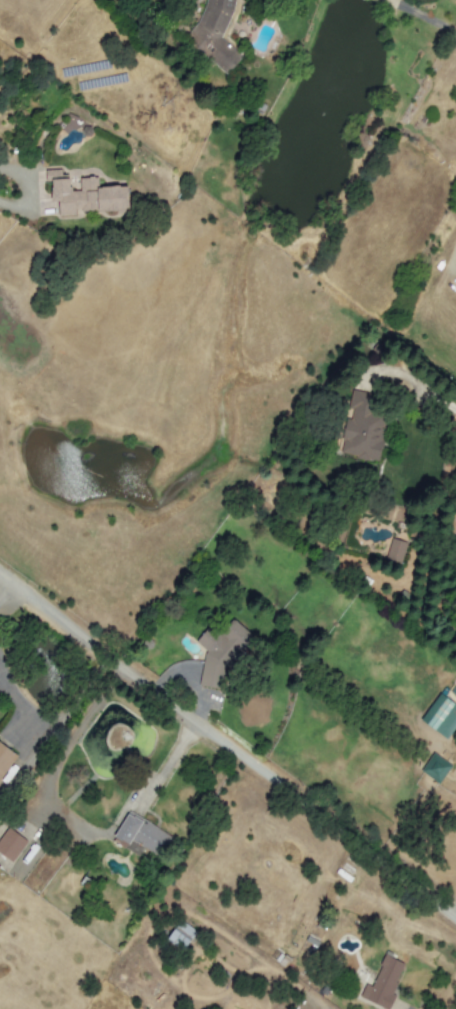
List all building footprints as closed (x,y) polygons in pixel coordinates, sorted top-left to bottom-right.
[(203,14),(189,33),(187,42),(227,74),(242,56),(226,43),(232,0),(205,0),(203,14)] [(126,211),(126,186),(97,187),(97,178),(79,178),(80,191),(69,191),(68,171),(45,172),(45,181),(50,181),(51,201),(57,201),(58,216),(75,216),(75,212),(126,211)] [(339,454),(377,462),(388,414),(375,411),(379,396),(351,389),(347,408),(349,408),(339,454)] [(400,564),(406,543),(391,538),(385,559),(400,564)] [(199,686),(221,689),(225,666),(230,667),(255,638),(232,619),(223,630),(207,627),(195,642),(204,650),(199,686)] [(440,693),(419,720),(446,740),(455,726),(455,706),(440,693)] [(0,743),(0,779),(17,756),(0,743)] [(451,766),(434,753),(420,771),(438,784),(451,766)] [(113,839),(126,846),(130,841),(160,858),(172,837),(128,812),(113,839)] [(11,862),(27,842),(8,828),(0,838),(0,854),(11,862)] [(165,943),(183,952),(195,930),(177,920),(165,943)] [(384,955),(370,986),(365,983),(359,997),(385,1008),(389,1008),(395,995),(391,993),(404,964),(384,955)]
